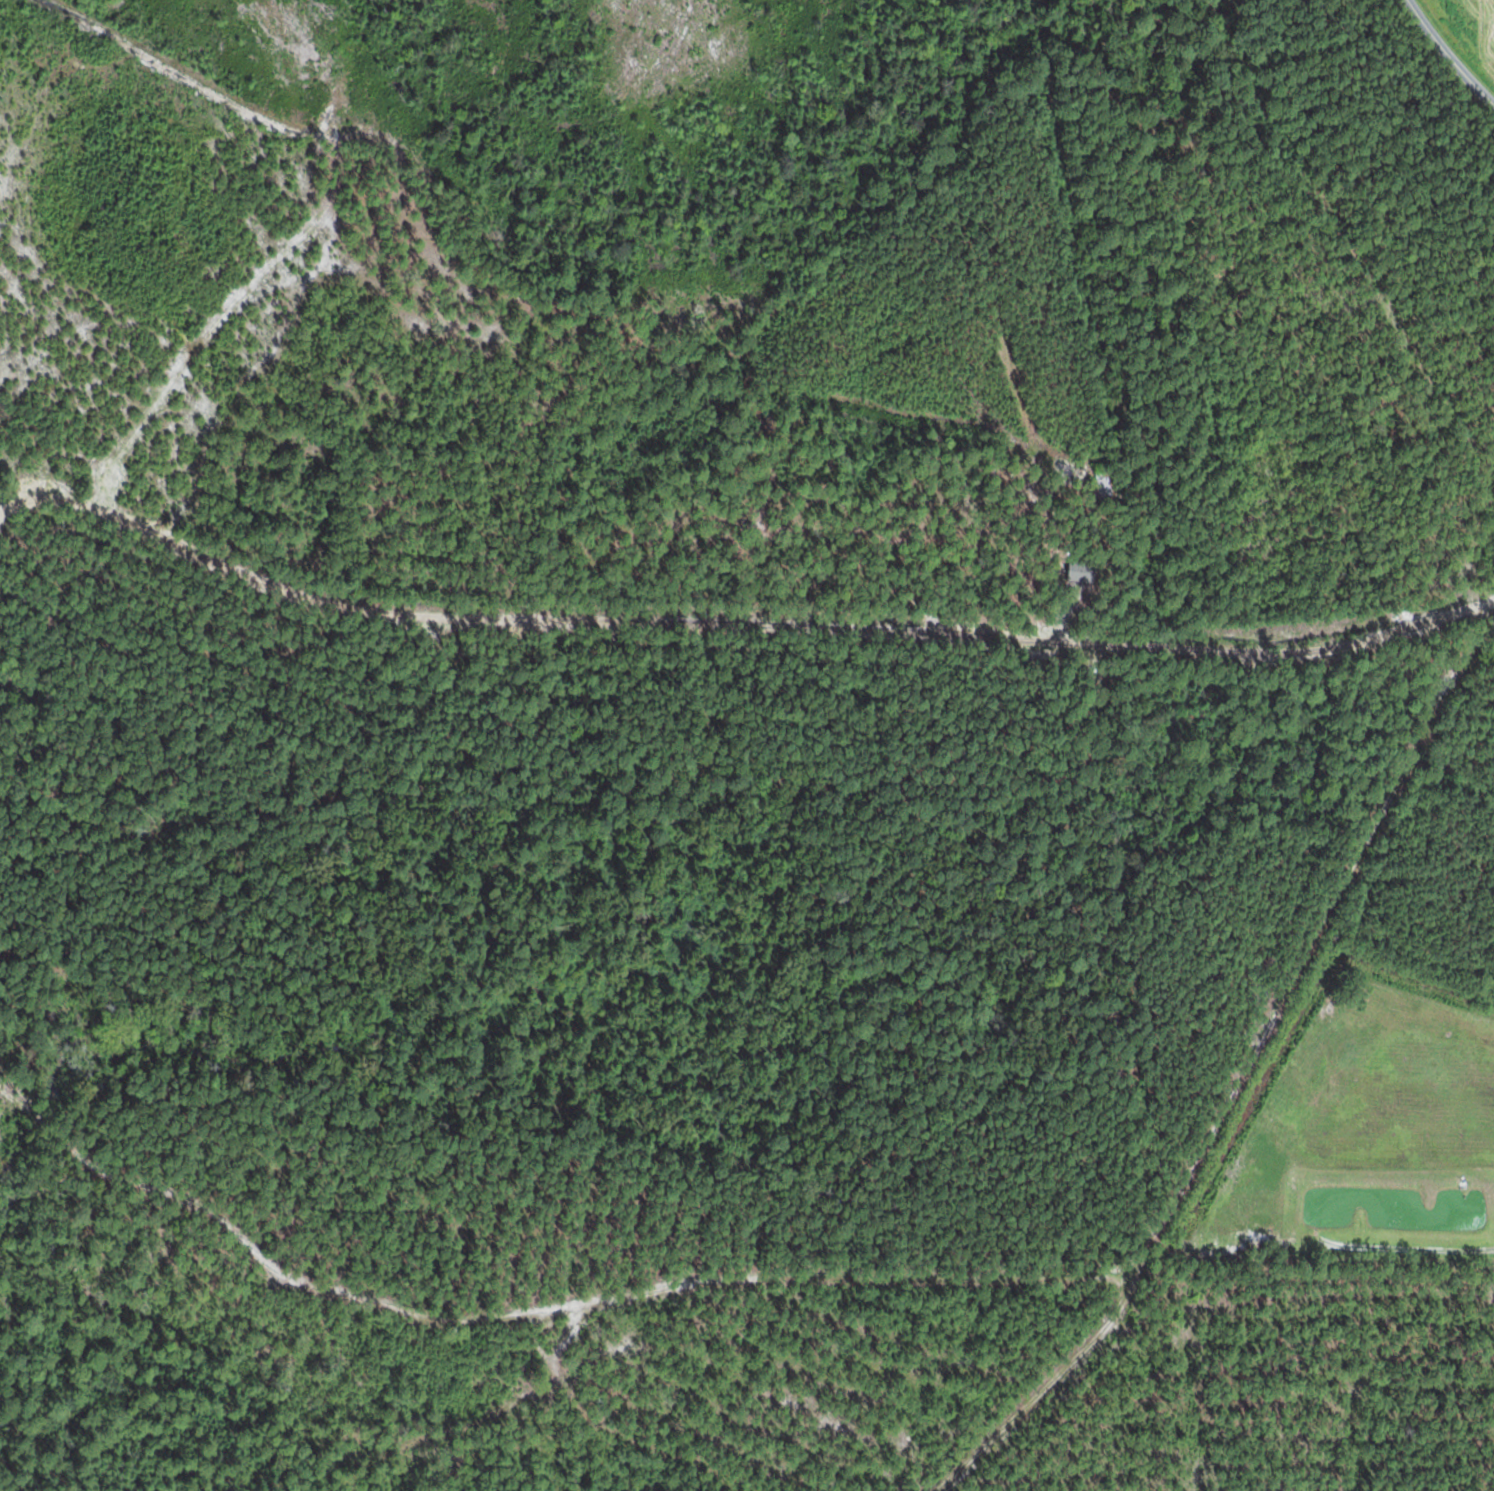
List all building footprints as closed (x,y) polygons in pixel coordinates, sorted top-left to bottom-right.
[(1092,471),(1092,498),(1111,498),(1111,471),(1092,471)] [(1097,565),(1069,561),(1067,579),(1095,582),(1097,565)]
